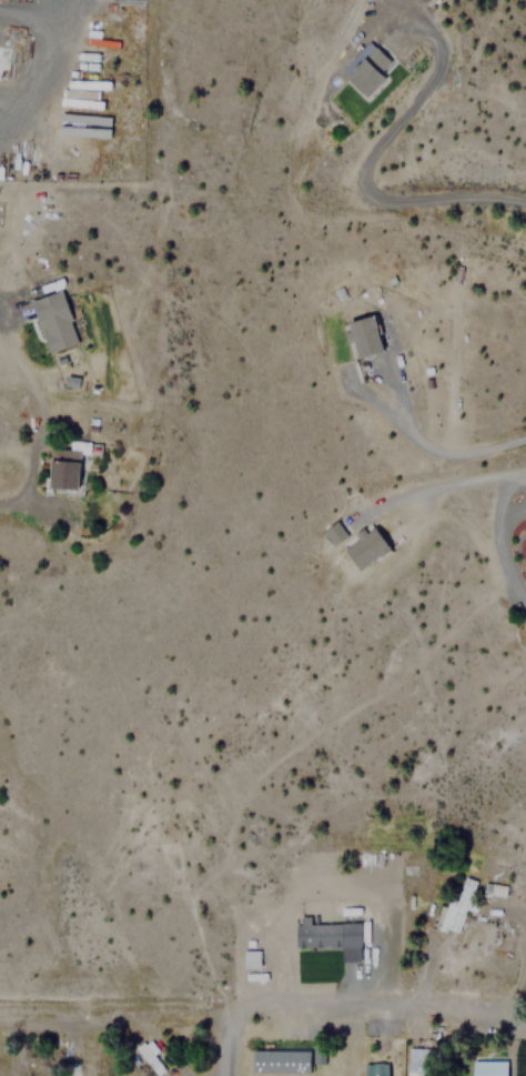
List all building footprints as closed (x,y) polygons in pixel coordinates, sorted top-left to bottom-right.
[(10,46),(0,44),(0,78),(6,79),(10,46)] [(365,94),(393,62),(372,44),(345,77),(365,94)] [(113,138),(114,116),(63,114),(62,136),(113,138)] [(49,353),(81,345),(65,290),(33,299),(49,353)] [(350,359),(383,351),(373,314),(341,322),(350,359)] [(51,489),(81,489),(81,449),(51,449),(51,489)] [(334,546),(346,535),(334,520),(321,531),(334,546)] [(391,552),(374,523),(342,541),(358,571),(391,552)] [(446,898),(441,926),(462,931),(473,879),(462,877),(456,901),(446,898)] [(312,923),(312,916),(302,916),(302,924),(295,924),(295,947),(341,946),(341,961),(363,961),(363,923),(312,923)] [(241,967),(259,967),(259,951),(241,951),(241,967)] [(143,1040),(133,1046),(152,1075),(155,1075),(163,1070),(143,1040)] [(405,1047),(405,1075),(428,1075),(428,1047),(405,1047)] [(312,1073),(312,1049),(256,1049),(256,1073),(312,1073)] [(472,1060),(472,1075),(506,1075),(506,1060),(472,1060)] [(386,1062),(364,1062),(364,1075),(386,1075),(386,1062)]
